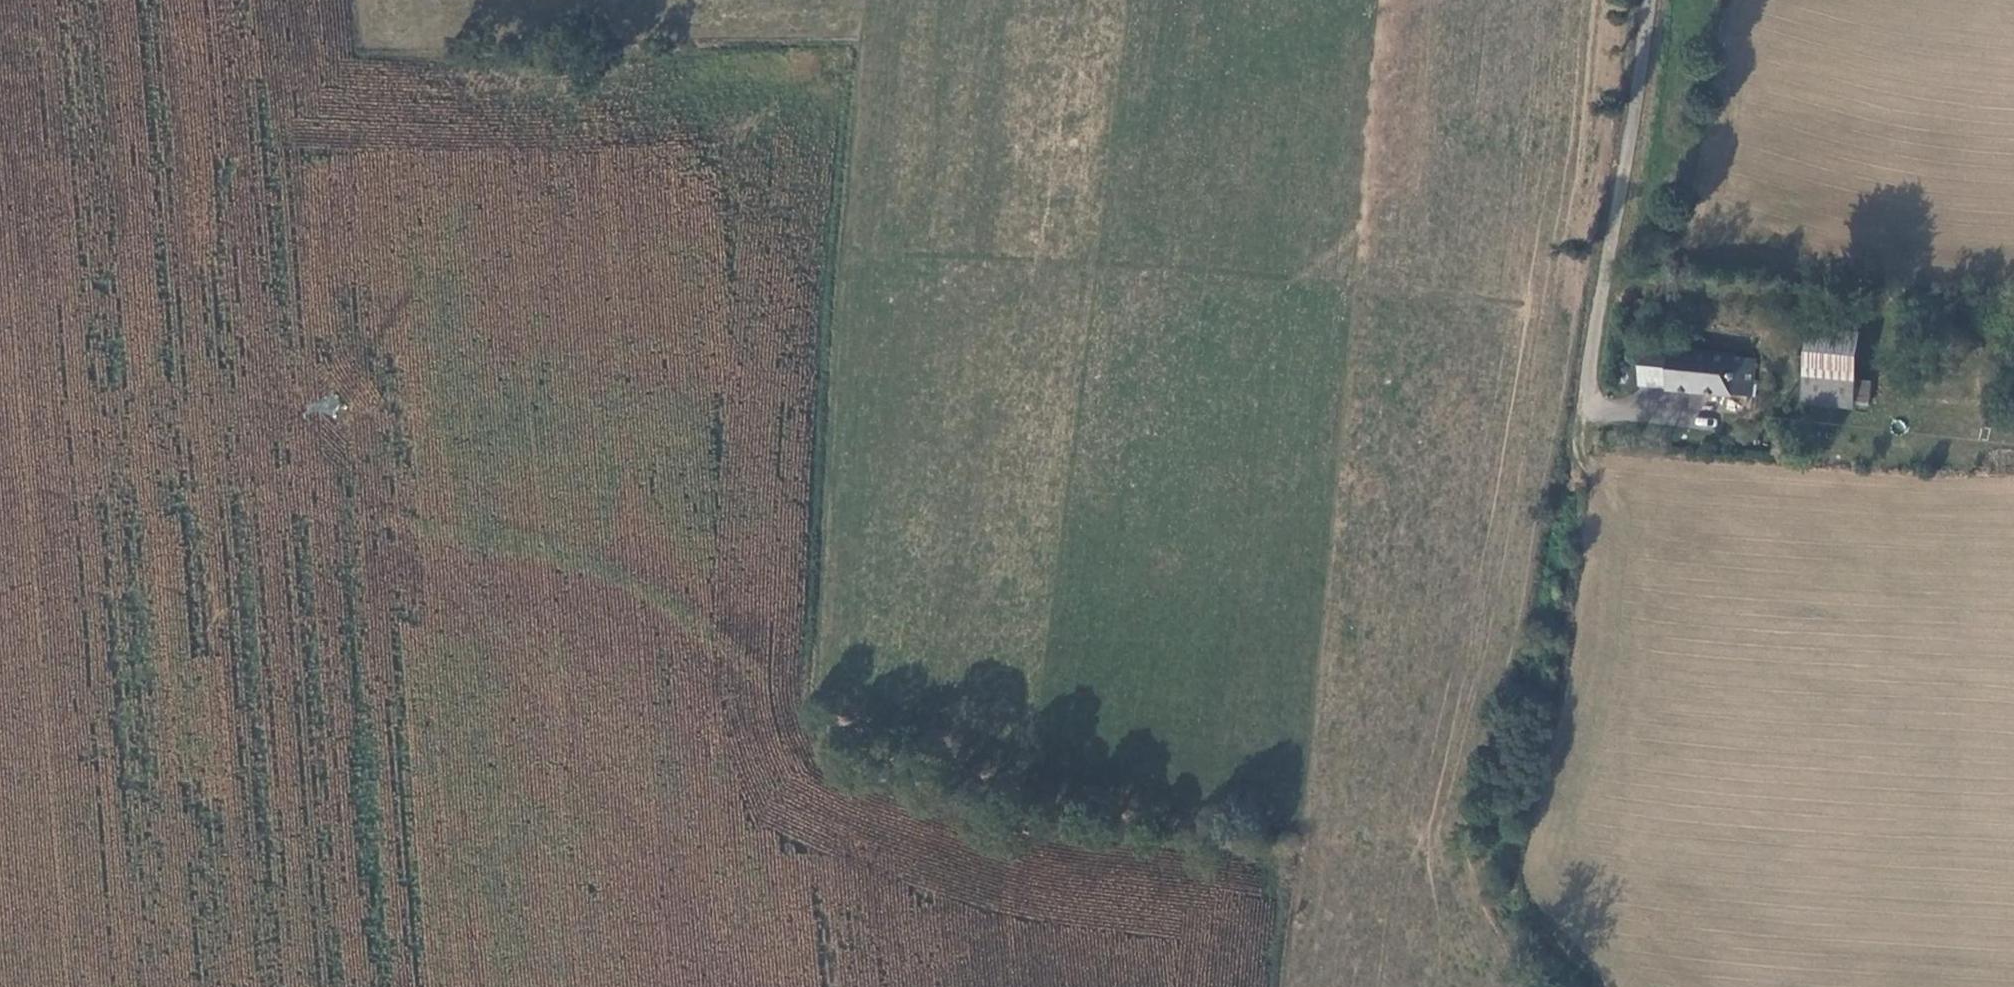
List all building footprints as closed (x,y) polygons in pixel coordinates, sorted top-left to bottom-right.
[(1787,399),(1838,405),(1846,330),(1795,323),(1787,399)] [(1638,382),(1660,383),(1663,350),(1632,347),(1628,381),(1638,382)] [(1660,383),(1735,392),(1739,357),(1663,350),(1660,383)] [(1857,380),(1854,406),(1868,407),(1871,381),(1857,380)]
